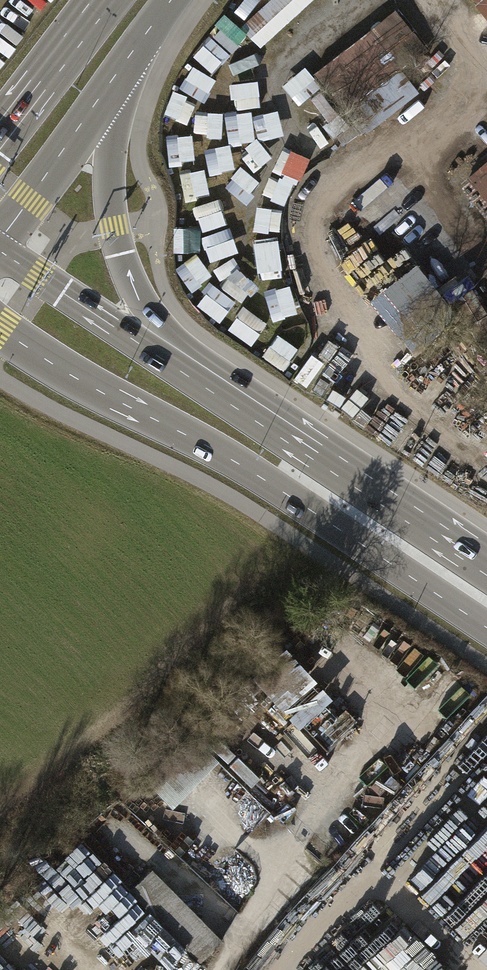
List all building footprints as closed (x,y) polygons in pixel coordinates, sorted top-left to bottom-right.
[(245,26),(265,47),(313,0),(272,0),(245,26)] [(486,30),(486,0),(465,0),(486,30)] [(390,14),(309,73),(340,115),(421,56),(390,14)] [(460,184),(486,215),(486,161),(460,184)] [(292,712),(306,724),(336,692),(285,645),(248,685),(285,720),(292,712)] [(205,960),(228,937),(151,862),(93,921),(113,941),(149,905),(205,960)]
